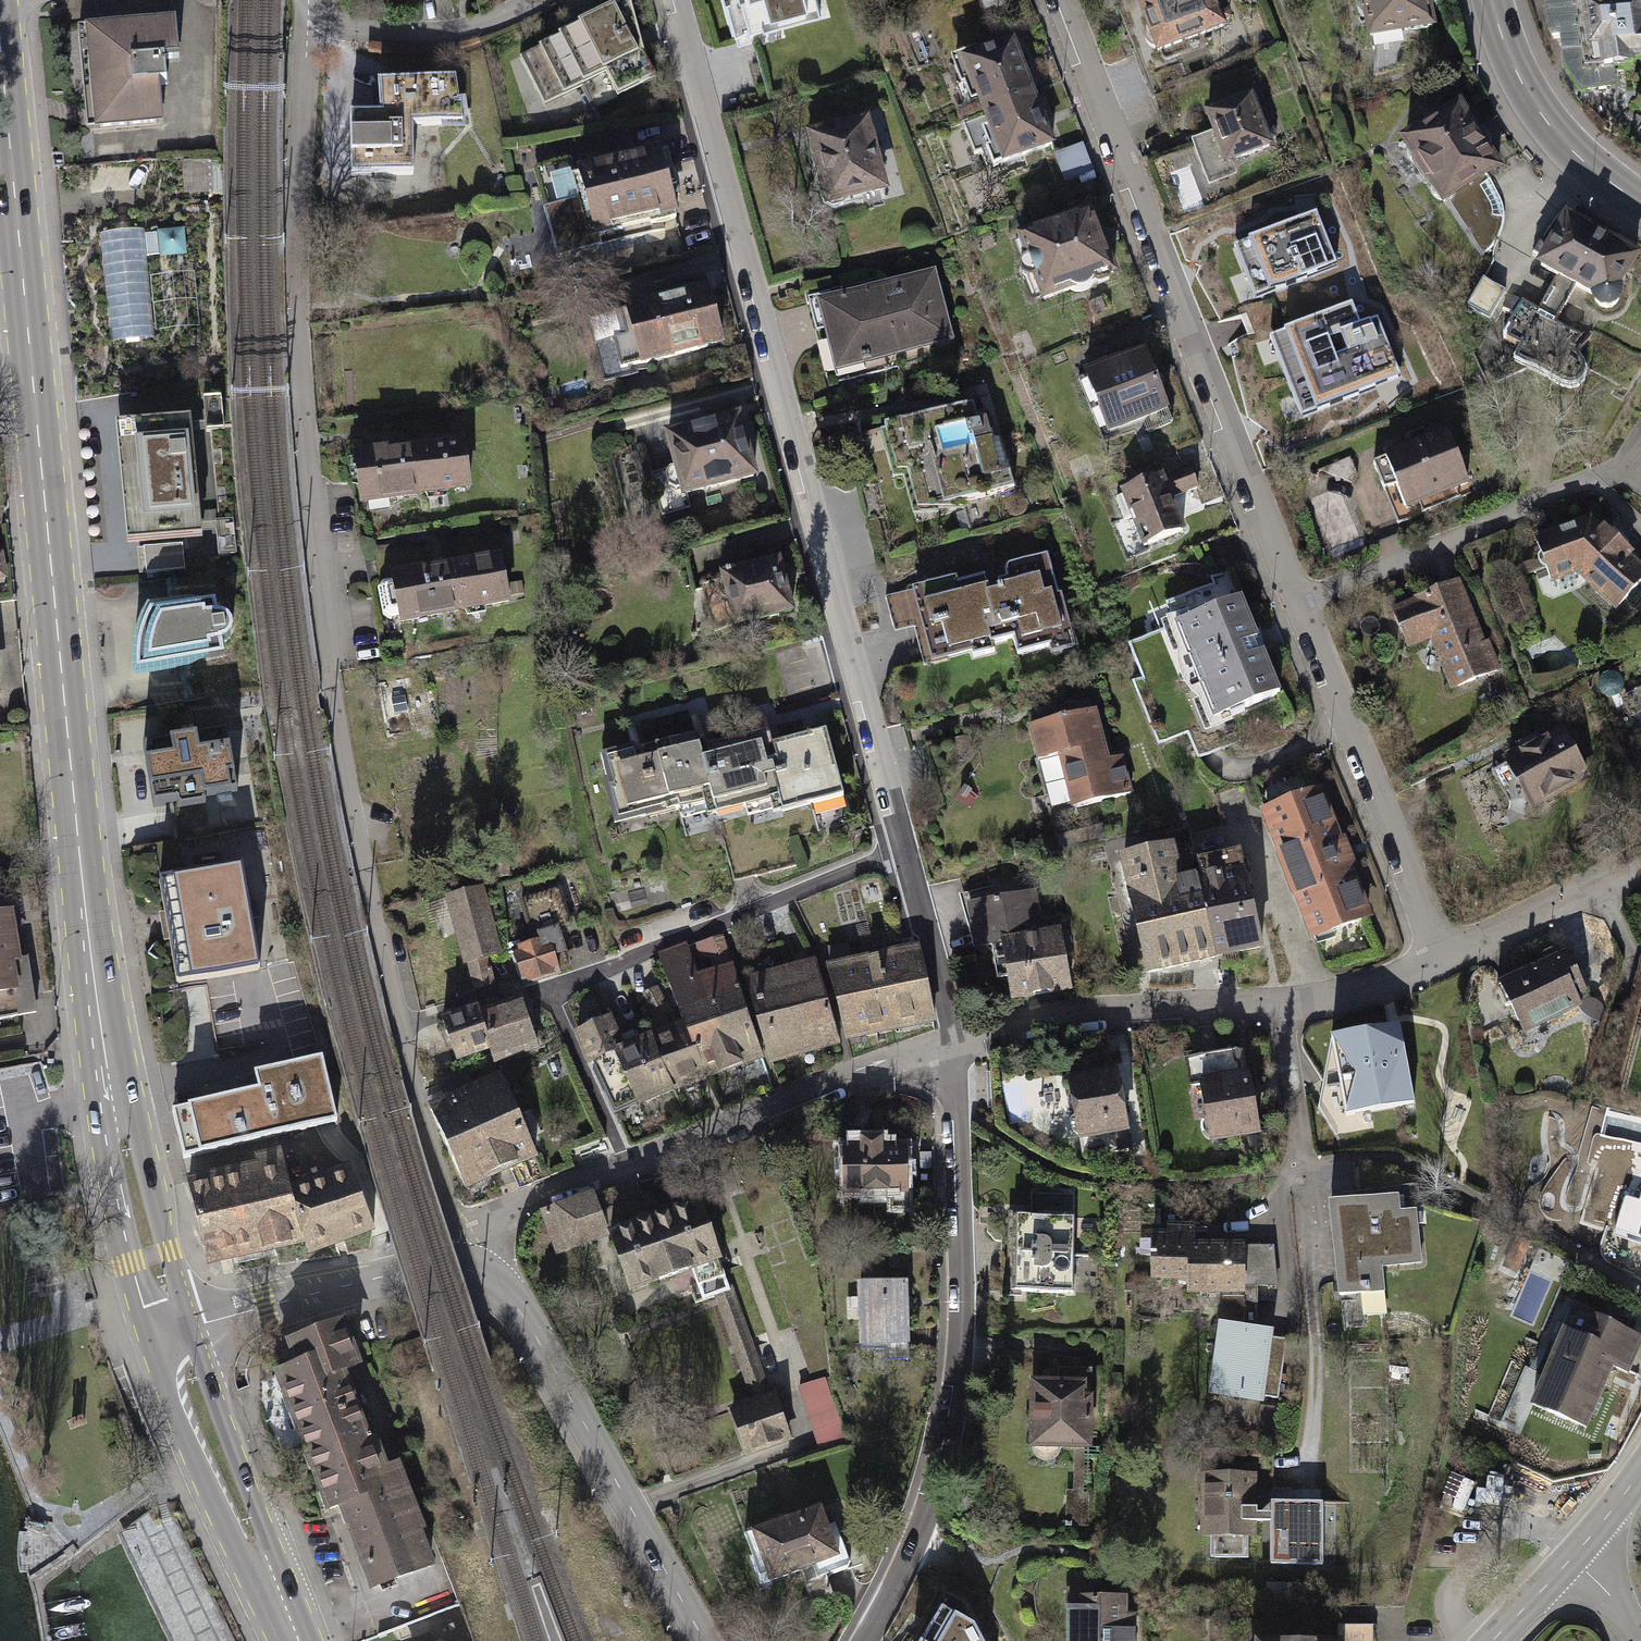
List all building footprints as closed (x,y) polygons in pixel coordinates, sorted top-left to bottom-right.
[(808,0),(731,0),(741,33),(812,13),(808,0)] [(1206,0),(1148,0),(1124,9),(1147,66),(1221,37),(1206,0)] [(1368,80),(1407,69),(1401,40),(1428,33),(1420,0),(1351,0),(1368,80)] [(1568,7),(1575,63),(1589,62),(1591,83),(1615,80),(1613,71),(1640,68),(1640,43),(1636,0),(1628,0),(1568,7)] [(626,5),(535,52),(561,102),(638,62),(626,5)] [(181,27),(82,35),(90,138),(166,132),(163,92),(172,91),(171,66),(184,65),(181,27)] [(1019,43),(966,63),(985,116),(1038,97),(1019,43)] [(463,132),(462,83),(380,85),(381,117),(355,117),(356,179),(415,178),(414,133),(463,132)] [(1060,150),(1038,97),(985,116),(1004,171),(1060,150)] [(1257,97),(1186,122),(1207,180),(1278,155),(1257,97)] [(1497,173),(1447,102),(1383,148),(1433,218),(1497,173)] [(877,116),(803,134),(823,215),(897,197),(877,116)] [(664,150),(541,189),(564,259),(683,224),(664,150)] [(1085,213),(1013,238),(1036,307),(1109,282),(1085,213)] [(1315,214),(1237,244),(1256,294),(1335,263),(1315,214)] [(1638,261),(1556,219),(1524,272),(1553,290),(1536,319),(1501,299),(1484,328),(1520,351),(1512,365),(1562,395),(1576,395),(1586,388),(1590,375),(1583,363),(1569,357),(1579,339),(1554,327),(1574,299),(1611,318),(1638,261)] [(186,231),(148,233),(150,260),(188,258),(186,231)] [(145,233),(98,237),(108,347),(156,343),(154,329),(145,233)] [(938,272),(821,306),(843,379),(959,345),(938,272)] [(196,273),(153,278),(159,334),(201,330),(196,273)] [(627,302),(670,290),(666,273),(623,285),(627,302)] [(718,285),(628,309),(646,374),(733,350),(718,285)] [(1351,303),(1272,333),(1302,413),(1398,377),(1376,318),(1359,324),(1351,303)] [(1147,350),(1085,375),(1109,439),(1172,414),(1147,350)] [(982,389),(878,422),(889,466),(900,469),(912,512),(1009,484),(982,389)] [(738,407),(662,427),(680,493),(756,472),(738,407)] [(193,425),(116,433),(129,552),(138,551),(141,576),(186,571),(184,546),(206,543),(193,425)] [(1450,434),(1373,465),(1397,522),(1476,496),(1450,434)] [(475,500),(467,445),(361,460),(370,515),(475,500)] [(1163,473),(1123,489),(1151,554),(1190,539),(1174,500),(1201,489),(1193,470),(1166,481),(1163,473)] [(1530,550),(1554,595),(1578,582),(1614,615),(1640,592),(1640,563),(1597,524),(1530,550)] [(498,547),(384,568),(393,622),(508,601),(498,547)] [(780,553),(717,569),(731,625),(794,609),(780,553)] [(1011,586),(919,606),(935,664),(1017,642),(1022,659),(1076,646),(1051,557),(1008,572),(1011,586)] [(12,588),(8,559),(0,560),(0,590),(12,588)] [(1495,675),(1457,577),(1393,603),(1409,645),(1431,636),(1453,691),(1495,675)] [(1276,695),(1235,598),(1166,627),(1207,724),(1276,695)] [(218,602),(151,613),(138,644),(133,683),(230,664),(228,650),(239,645),(240,633),(233,622),(222,620),(218,602)] [(409,665),(368,676),(386,740),(426,729),(409,665)] [(1091,704),(1020,722),(1030,761),(1050,757),(1062,808),(1126,792),(1116,755),(1104,758),(1091,704)] [(1562,724),(1495,759),(1520,807),(1587,772),(1562,724)] [(830,734),(768,751),(784,815),(845,800),(830,734)] [(153,798),(155,811),(207,803),(233,798),(239,797),(236,781),(235,775),(233,764),(232,755),(229,737),(198,743),(171,747),(145,751),(148,771),(153,798)] [(680,817),(719,809),(709,763),(703,739),(662,748),(680,817)] [(619,831),(680,817),(662,748),(601,759),(619,831)] [(768,751),(709,763),(719,809),(724,829),(784,815),(768,751)] [(1317,783),(1253,808),(1304,940),(1368,915),(1317,783)] [(1150,982),(1212,965),(1185,869),(1176,841),(1114,859),(1150,982)] [(1268,952),(1243,852),(1185,869),(1212,965),(1268,952)] [(236,865),(152,880),(171,983),(255,968),(236,865)] [(480,885),(443,897),(471,989),(496,981),(488,955),(501,951),(480,885)] [(1036,889),(965,903),(974,945),(999,940),(1011,1001),(1075,988),(1063,924),(1044,928),(1036,889)] [(0,915),(0,1025),(40,1019),(31,960),(23,961),(16,912),(0,915)] [(520,946),(521,950),(515,952),(523,979),(528,977),(530,981),(555,973),(554,969),(558,967),(554,955),(567,951),(559,925),(538,931),(541,939),(520,946)] [(730,936),(660,957),(685,1022),(705,1077),(770,1058),(744,977),(730,936)] [(932,1018),(915,945),(896,950),(913,1022),(932,1018)] [(885,1028),(913,1022),(896,950),(868,957),(885,1028)] [(1576,950),(1488,990),(1518,1055),(1606,1014),(1576,950)] [(825,957),(744,977),(770,1058),(845,1038),(827,967),(825,957)] [(885,1028),(868,957),(827,967),(845,1038),(885,1028)] [(523,1001),(482,1015),(493,1049),(498,1062),(539,1047),(523,1001)] [(479,1008),(443,1021),(457,1061),(493,1049),(482,1015),(479,1008)] [(609,1017),(573,1031),(588,1068),(592,1066),(612,1114),(672,1090),(650,1036),(621,1048),(609,1017)] [(1400,1021),(1332,1033),(1346,1113),(1415,1101),(1400,1021)] [(705,1077),(685,1022),(650,1036),(672,1090),(705,1077)] [(1242,1051),(1184,1062),(1200,1145),(1258,1133),(1242,1051)] [(254,1084),(168,1105),(181,1158),(336,1121),(320,1053),(251,1070),(254,1084)] [(1111,1065),(1058,1075),(1072,1141),(1124,1130),(1111,1065)] [(543,1162),(506,1075),(474,1088),(510,1175),(543,1162)] [(470,1193),(510,1175),(474,1088),(434,1104),(470,1193)] [(918,1142),(842,1146),(846,1208),(921,1205),(918,1142)] [(286,1183),(277,1148),(251,1154),(253,1162),(238,1163),(260,1255),(299,1246),(286,1183)] [(344,1162),(286,1183),(299,1246),(301,1257),(372,1229),(344,1162)] [(202,1267),(260,1255),(238,1163),(180,1177),(202,1267)] [(608,1235),(605,1228),(593,1189),(539,1206),(556,1253),(608,1235)] [(1397,1193),(1329,1199),(1338,1294),(1385,1289),(1383,1264),(1419,1260),(1414,1207),(1398,1208),(1397,1193)] [(698,1195),(605,1228),(608,1235),(627,1291),(691,1268),(721,1258),(698,1195)] [(1074,1215),(1017,1212),(1015,1251),(1072,1253),(1074,1215)] [(1163,1231),(1143,1232),(1144,1280),(1181,1280),(1182,1295),(1236,1297),(1238,1326),(1253,1328),(1252,1287),(1271,1287),(1268,1244),(1206,1244),(1203,1225),(1160,1223),(1163,1231)] [(1071,1290),(1072,1253),(1015,1251),(1013,1287),(1071,1290)] [(729,1285),(721,1258),(691,1268),(702,1300),(714,1296),(730,1290),(729,1285)] [(906,1277),(857,1278),(858,1344),(907,1343),(906,1277)] [(750,1398),(770,1391),(733,1284),(729,1285),(730,1290),(714,1296),(750,1398)] [(1569,1304),(1528,1402),(1585,1426),(1613,1361),(1630,1368),(1640,1341),(1640,1334),(1569,1304)] [(300,1367),(279,1374),(332,1513),(342,1509),(410,1484),(367,1371),(373,1369),(354,1320),(291,1344),(300,1367)] [(1238,1326),(1214,1323),(1204,1394),(1258,1402),(1259,1396),(1273,1398),(1281,1339),(1266,1337),(1267,1330),(1253,1328),(1238,1326)] [(797,1386),(819,1448),(846,1439),(824,1376),(797,1386)] [(1088,1378),(1021,1376),(1019,1448),(1070,1449),(1069,1490),(1060,1490),(1059,1526),(1085,1527),(1088,1378)] [(750,1398),(727,1406),(745,1457),(796,1439),(778,1388),(770,1391),(750,1398)] [(1256,1474),(1203,1475),(1203,1542),(1210,1542),(1210,1561),(1249,1560),(1248,1541),(1256,1541),(1256,1527),(1272,1527),(1273,1570),(1325,1569),(1325,1503),(1272,1504),(1272,1518),(1256,1518),(1256,1474)] [(443,1571),(410,1484),(342,1509),(375,1596),(443,1571)] [(120,1540),(124,1548),(166,1640),(235,1640),(171,1502),(120,1540)] [(833,1508),(748,1537),(767,1592),(852,1564),(833,1508)] [(1292,1584),(1266,1585),(1267,1604),(1292,1604),(1292,1584)] [(630,1593),(619,1596),(624,1608),(634,1605),(630,1593)] [(1059,1594),(1059,1640),(1129,1640),(1129,1613),(1121,1613),(1121,1594),(1059,1594)] [(935,1605),(913,1640),(976,1640),(966,1623),(935,1605)] [(1370,1629),(1242,1630),(1243,1640),(1370,1640),(1370,1629)]
